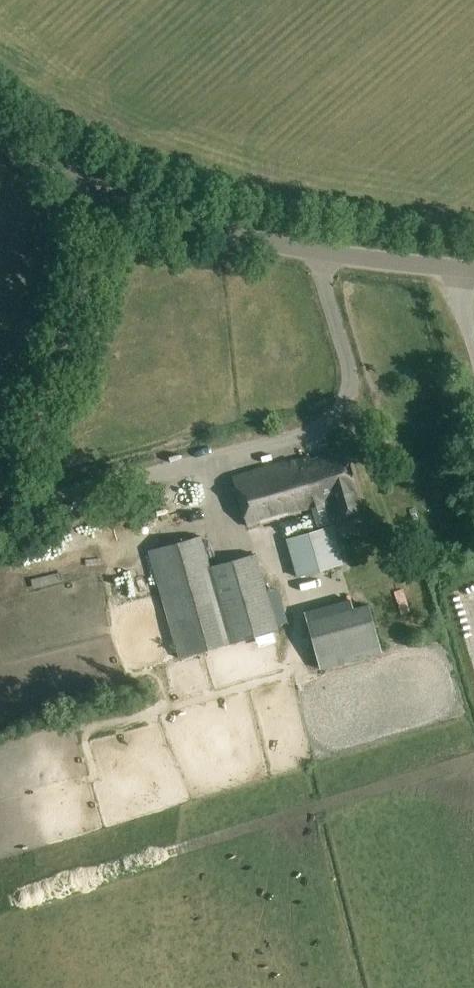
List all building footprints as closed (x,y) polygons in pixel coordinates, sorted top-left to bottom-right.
[(319,505),(333,502),(338,517),(360,511),(344,451),(310,460),(310,457),(234,478),(247,525),(312,507),(319,530),(287,539),(297,577),(343,565),(332,526),(325,528),(319,505)] [(148,551),(179,659),(277,631),(255,555),(209,568),(200,537),(148,551)] [(320,671),(383,654),(369,604),(306,622),(320,671)]
